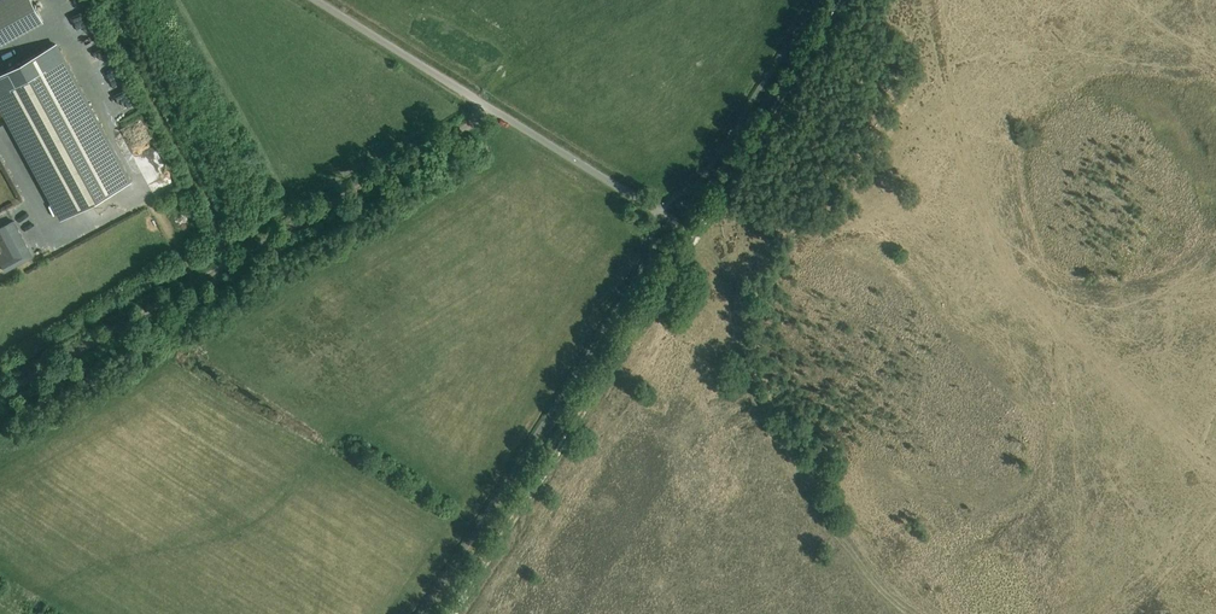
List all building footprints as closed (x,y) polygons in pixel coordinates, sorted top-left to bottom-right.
[(47,17),(60,11),(55,0),(39,0),(47,17)] [(63,219),(130,182),(56,45),(0,75),(0,104),(63,219)] [(143,194),(143,192),(156,188),(150,171),(136,176),(138,182),(128,185),(132,198),(143,194)] [(0,229),(0,233),(14,258),(1,265),(5,272),(33,257),(14,221),(0,229)]
